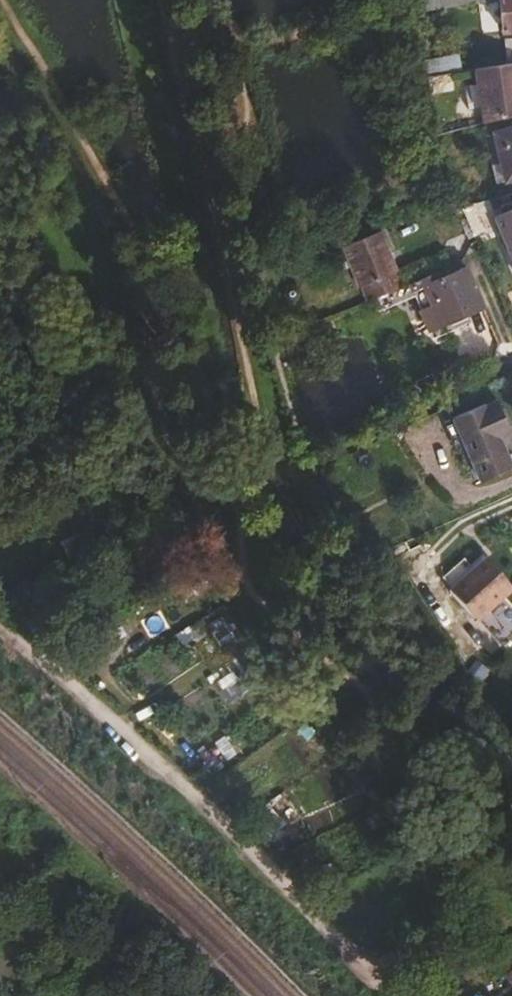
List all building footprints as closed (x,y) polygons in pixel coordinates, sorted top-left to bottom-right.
[(416,13),(499,1),(499,0),(414,0),(416,13)] [(499,1),(502,33),(511,32),(511,0),(499,0),(499,1)] [(424,60),(427,78),(462,72),(460,54),(424,60)] [(511,116),(511,63),(475,70),(483,123),(511,116)] [(505,181),(505,183),(511,181),(511,127),(493,132),(501,164),(505,181)] [(496,184),(505,181),(501,164),(492,166),(496,184)] [(487,201),(463,209),(470,223),(482,218),(481,215),(492,210),(487,201)] [(494,217),(511,259),(511,210),(494,217)] [(362,287),(367,301),(401,287),(395,273),(398,272),(380,231),(342,246),(360,288),(362,287)] [(429,331),(484,308),(468,267),(463,269),(460,262),(409,284),(429,331)] [(453,418),(481,483),(511,469),(511,463),(501,438),(511,433),(497,400),(487,404),(486,404),(453,418)] [(150,532),(129,541),(144,570),(164,559),(150,532)] [(442,578),(452,590),(474,570),(464,559),(442,578)] [(452,590),(449,593),(478,624),(511,594),(511,589),(486,560),(474,570),(452,590)] [(511,977),(511,955),(502,962),(511,977)]
